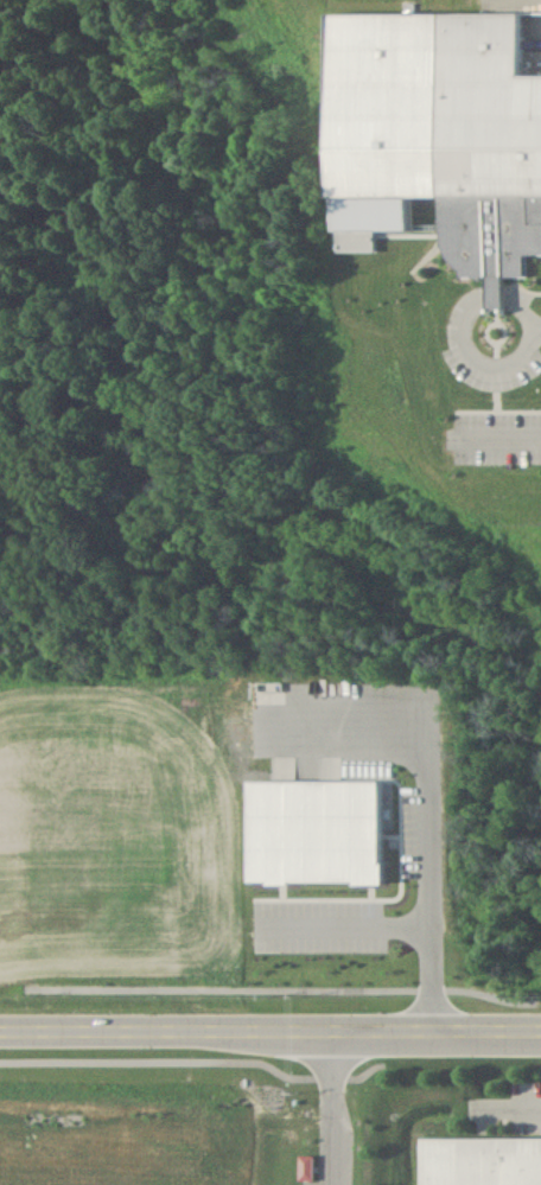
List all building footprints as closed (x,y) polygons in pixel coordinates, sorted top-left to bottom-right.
[(443,267),(459,266),(459,278),(484,277),(485,308),(501,308),(501,277),(524,277),(524,254),(540,254),(540,75),(522,75),(520,10),(436,12),(443,267)] [(420,1184),(540,1184),(540,1138),(420,1138),(420,1184)]
